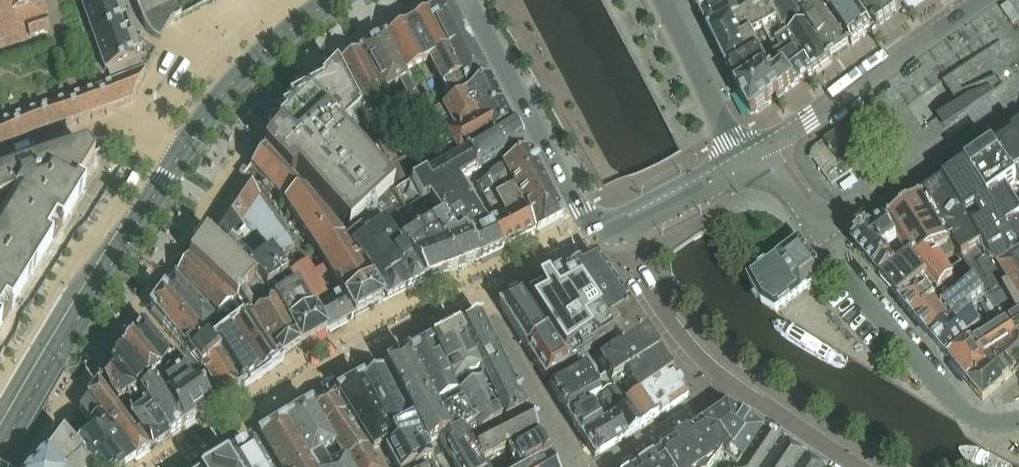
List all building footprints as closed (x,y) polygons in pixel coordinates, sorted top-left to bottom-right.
[(38,135),(39,136),(44,134),(43,132),(48,131),(49,133),(57,130),(56,128),(66,124),(67,127),(73,125),(72,122),(77,121),(79,126),(86,123),(84,118),(91,116),(92,121),(100,119),(98,114),(105,112),(107,116),(116,113),(114,109),(130,104),(133,101),(135,101),(153,63),(156,58),(156,57),(155,55),(154,55),(156,52),(134,39),(120,0),(80,0),(104,74),(105,78),(0,114),(0,148),(38,135)] [(49,38),(41,0),(0,0),(0,54),(49,38)] [(141,19),(143,26),(149,35),(152,38),(153,40),(159,43),(160,43),(167,29),(169,26),(173,22),(174,21),(181,17),(172,0),(133,0),(141,19)] [(709,8),(721,0),(695,0),(700,12),(709,8)] [(702,16),(710,32),(740,15),(732,0),(721,0),(709,8),(711,12),(702,16)] [(771,1),(788,38),(790,37),(797,47),(794,50),(796,54),(800,52),(814,74),(830,62),(831,61),(794,0),(772,0),(771,1)] [(831,61),(849,48),(822,6),(819,7),(814,0),(794,0),(831,61)] [(819,7),(822,6),(849,48),(852,46),(871,32),(849,0),(814,0),(819,7)] [(877,28),(899,13),(899,12),(891,0),(857,0),(877,28)] [(899,12),(916,0),(891,0),(899,12)] [(740,15),(710,32),(720,53),(752,34),(752,35),(763,30),(772,47),(788,38),(771,1),(741,17),(740,15)] [(447,3),(427,15),(446,51),(467,39),(447,3)] [(427,15),(384,38),(404,75),(428,62),(442,86),(448,97),(466,87),(446,51),(427,15)] [(752,34),(720,53),(728,70),(760,49),(752,35),(752,34)] [(776,54),(768,58),(775,71),(785,65),(797,85),(814,74),(800,52),(796,54),(794,50),(797,47),(790,37),(788,38),(772,47),(776,54)] [(384,38),(360,53),(382,95),(398,86),(406,103),(391,111),(393,116),(402,135),(421,125),(417,117),(425,113),(415,97),(406,81),(404,75),(384,38)] [(467,39),(446,51),(466,87),(486,76),(467,39)] [(760,49),(728,70),(735,86),(768,67),(761,52),(760,49)] [(360,53),(335,68),(368,130),(393,116),(391,111),(382,95),(360,53)] [(775,71),(760,79),(773,102),(797,85),(785,65),(775,71)] [(293,170),(347,229),(355,223),(394,189),(338,128),(357,111),(335,69),(324,80),(321,84),(322,86),(288,104),(292,108),(281,114),(285,119),(266,135),(270,140),(263,150),(264,150),(287,175),(293,170)] [(760,79),(738,91),(749,113),(756,115),(773,102),(760,79)] [(464,94),(422,119),(427,128),(439,122),(446,135),(476,120),(501,106),(488,80),(464,94)] [(958,104),(943,115),(950,124),(994,93),(990,88),(970,95),(958,104)] [(445,153),(426,163),(430,172),(467,150),(512,125),(511,124),(501,106),(476,120),(446,135),(439,139),(445,153)] [(814,160),(819,167),(832,186),(839,181),(837,177),(844,172),(847,176),(855,171),(846,158),(852,154),(853,155),(854,154),(854,153),(859,149),(860,150),(862,149),(861,148),(866,144),(867,145),(868,144),(867,143),(874,139),(875,140),(876,139),(861,117),(832,138),(817,148),(817,147),(816,148),(814,149),(813,150),(812,152),(811,154),(811,155),(811,157),(811,159),(811,161),(814,160)] [(522,145),(512,125),(467,150),(478,171),(522,145)] [(993,150),(1018,193),(1018,133),(993,150)] [(56,235),(79,197),(74,193),(93,162),(85,150),(0,177),(0,325),(56,235)] [(389,167),(388,167),(389,169),(400,190),(392,196),(403,214),(420,203),(428,199),(441,219),(455,240),(463,234),(479,263),(501,252),(496,244),(488,232),(483,223),(457,183),(475,173),(478,171),(467,150),(430,172),(423,176),(415,160),(412,155),(404,159),(396,163),(389,167)] [(1018,250),(1018,193),(993,150),(966,169),(1018,250)] [(250,168),(283,205),(301,191),(263,151),(250,168)] [(396,163),(390,151),(383,155),(389,167),(393,165),(396,163)] [(528,155),(501,169),(501,170),(510,186),(537,172),(528,155)] [(497,170),(476,187),(494,222),(489,225),(505,250),(509,248),(535,235),(530,226),(516,198),(510,186),(501,170),(501,169),(497,170)] [(997,270),(1018,256),(1018,250),(966,169),(944,184),(982,249),(997,270)] [(537,172),(510,186),(516,198),(530,226),(531,225),(536,234),(537,234),(562,220),(548,194),(543,184),(537,172)] [(243,179),(204,236),(254,276),(275,260),(293,249),(260,198),(243,179)] [(953,243),(973,277),(986,297),(989,302),(1004,293),(1003,290),(1008,288),(997,270),(982,249),(944,184),(924,198),(953,243)] [(301,191),(283,205),(318,260),(340,295),(343,299),(353,319),(381,304),(360,269),(353,259),(343,242),(339,236),(341,234),(301,191)] [(392,196),(376,212),(379,217),(384,224),(389,232),(398,246),(425,283),(437,278),(479,263),(463,234),(455,240),(441,219),(434,224),(420,203),(403,214),(392,196)] [(901,212),(885,223),(910,259),(926,279),(939,295),(955,282),(937,253),(953,243),(924,198),(908,208),(901,212)] [(351,236),(343,242),(353,259),(354,258),(370,283),(380,294),(385,302),(406,293),(425,283),(398,246),(389,232),(384,224),(379,217),(370,224),(367,220),(357,227),(359,230),(351,236)] [(856,250),(866,262),(881,280),(899,267),(904,263),(910,259),(885,223),(885,224),(883,225),(871,233),(873,235),(868,236),(867,236),(867,237),(866,237),(865,237),(865,238),(864,238),(863,238),(863,239),(862,239),(862,240),(861,240),(861,241),(860,241),(860,242),(859,242),(859,243),(859,244),(858,244),(858,245),(857,245),(857,246),(857,247),(857,248),(856,248),(856,249),(856,250)] [(204,236),(188,258),(215,282),(232,303),(249,280),(254,276),(204,236)] [(748,279),(748,280),(758,298),(793,273),(805,291),(825,276),(820,269),(816,264),(812,258),(808,252),(804,247),(800,242),(798,243),(788,250),(780,256),(779,256),(771,262),(770,264),(749,278),(748,279)] [(997,270),(1008,288),(1003,290),(1004,293),(1018,317),(1018,318),(1018,256),(997,270)] [(595,257),(567,272),(587,303),(603,327),(629,310),(621,298),(613,285),(595,257)] [(188,258),(177,275),(184,281),(209,307),(210,308),(216,317),(232,303),(215,282),(188,258)] [(899,267),(881,280),(900,301),(922,283),(926,279),(910,259),(904,263),(899,267)] [(299,347),(326,334),(314,311),(297,285),(287,275),(279,265),(275,260),(254,276),(273,300),(272,300),(299,347)] [(352,319),(353,319),(343,299),(340,295),(338,296),(332,300),(307,261),(279,265),(287,275),(297,285),(314,311),(326,334),(352,319)] [(544,283),(543,284),(521,296),(566,367),(611,341),(602,327),(603,327),(587,303),(567,272),(567,271),(564,273),(546,282),(544,283)] [(805,291),(793,273),(758,298),(776,313),(805,291)] [(249,280),(232,303),(241,314),(247,309),(252,318),(280,361),(299,347),(272,300),(273,300),(254,276),(249,280)] [(931,338),(946,356),(980,327),(967,312),(986,297),(973,277),(959,288),(963,294),(943,309),(950,319),(945,323),(947,325),(931,338)] [(174,278),(162,294),(201,337),(216,321),(206,310),(181,285),(174,278)] [(922,283),(900,301),(916,320),(931,338),(947,325),(945,323),(950,319),(943,309),(963,294),(959,288),(955,282),(939,295),(926,279),(922,283)] [(162,294),(149,312),(184,352),(187,356),(205,341),(201,337),(162,294)] [(521,296),(499,307),(508,322),(524,346),(544,379),(566,367),(521,296)] [(645,334),(632,315),(629,310),(603,327),(602,327),(611,341),(618,351),(645,334)] [(774,312),(765,327),(841,373),(849,358),(774,312)] [(526,410),(480,317),(456,329),(485,388),(481,391),(497,425),(526,410)] [(259,376),(280,361),(252,318),(251,318),(251,319),(232,335),(259,376)] [(987,360),(1018,340),(1018,333),(1012,321),(975,345),(973,342),(949,359),(968,384),(987,368),(984,364),(987,360)] [(142,322),(130,340),(157,372),(170,354),(142,322)] [(456,329),(431,342),(477,435),(497,425),(481,391),(485,388),(456,329)] [(259,376),(232,335),(230,333),(212,348),(224,363),(241,389),(259,376)] [(610,386),(658,354),(645,334),(618,351),(597,364),(594,360),(586,365),(602,390),(604,389),(607,393),(613,390),(610,386)] [(158,374),(157,372),(130,340),(119,354),(144,385),(158,374)] [(983,403),(986,400),(1018,370),(1018,340),(987,360),(984,364),(987,368),(968,384),(983,403)] [(205,341),(187,356),(209,381),(221,403),(241,389),(224,363),(212,348),(205,341)] [(431,342),(410,353),(437,404),(449,397),(454,407),(440,414),(449,431),(457,426),(461,433),(464,439),(466,438),(467,440),(477,435),(431,342)] [(147,388),(144,385),(119,354),(111,366),(135,397),(147,388)] [(170,354),(157,372),(158,374),(144,385),(147,388),(182,430),(211,410),(189,377),(170,354)] [(640,396),(672,375),(658,354),(610,386),(613,390),(625,405),(640,396)] [(386,367),(413,416),(430,445),(439,440),(438,437),(449,431),(440,414),(407,355),(386,367)] [(566,414),(587,403),(607,393),(604,389),(602,390),(586,365),(549,386),(566,414)] [(99,382),(124,416),(139,403),(135,397),(111,366),(99,382)] [(362,380),(393,438),(383,444),(396,466),(416,466),(428,461),(433,458),(426,447),(430,445),(413,416),(410,418),(387,378),(382,370),(362,380)] [(672,375),(640,396),(656,419),(687,398),(672,375)] [(362,380),(337,393),(372,451),(383,444),(393,438),(362,380)] [(99,416),(135,462),(151,452),(135,430),(131,432),(97,385),(79,412),(88,424),(99,416)] [(135,397),(139,403),(168,440),(182,430),(147,388),(135,397)] [(607,393),(597,398),(597,399),(606,414),(598,419),(601,425),(613,417),(626,439),(640,429),(625,405),(613,390),(607,393)] [(311,408),(316,417),(315,417),(345,466),(376,466),(333,396),(311,408)] [(640,396),(625,405),(640,429),(656,419),(640,396)] [(124,416),(135,430),(151,452),(168,440),(139,403),(124,416)] [(587,403),(566,414),(581,437),(601,425),(598,419),(597,420),(588,405),(588,404),(587,403)] [(727,466),(737,466),(761,433),(725,408),(698,427),(699,427),(719,460),(717,461),(727,466)] [(315,417),(310,409),(284,424),(289,432),(310,466),(345,466),(315,417)] [(62,435),(83,459),(90,466),(122,466),(88,424),(79,412),(62,435)] [(528,413),(469,443),(480,462),(538,432),(528,413)] [(88,424),(122,466),(127,466),(135,462),(99,416),(88,424)] [(594,458),(626,439),(613,417),(601,425),(581,437),(594,458)] [(258,440),(274,466),(310,466),(289,432),(288,433),(283,424),(258,440)] [(438,437),(440,440),(455,466),(483,466),(480,462),(469,443),(467,440),(466,438),(464,439),(461,433),(457,426),(449,431),(438,437)] [(667,466),(713,466),(717,461),(719,460),(699,427),(658,454),(667,466)] [(777,454),(777,453),(781,447),(761,433),(738,466),(768,466),(777,454)] [(83,459),(62,435),(61,436),(46,456),(55,466),(90,466),(83,459)] [(508,452),(512,459),(515,459),(519,466),(529,466),(531,466),(549,455),(539,435),(508,452)] [(230,466),(260,466),(248,446),(226,460),(230,466)] [(806,463),(803,461),(782,447),(777,454),(768,466),(803,466),(806,463)] [(658,454),(637,466),(667,466),(658,454)] [(531,466),(556,466),(550,455),(549,455),(531,466)] [(37,466),(55,466),(46,456),(37,466)]
